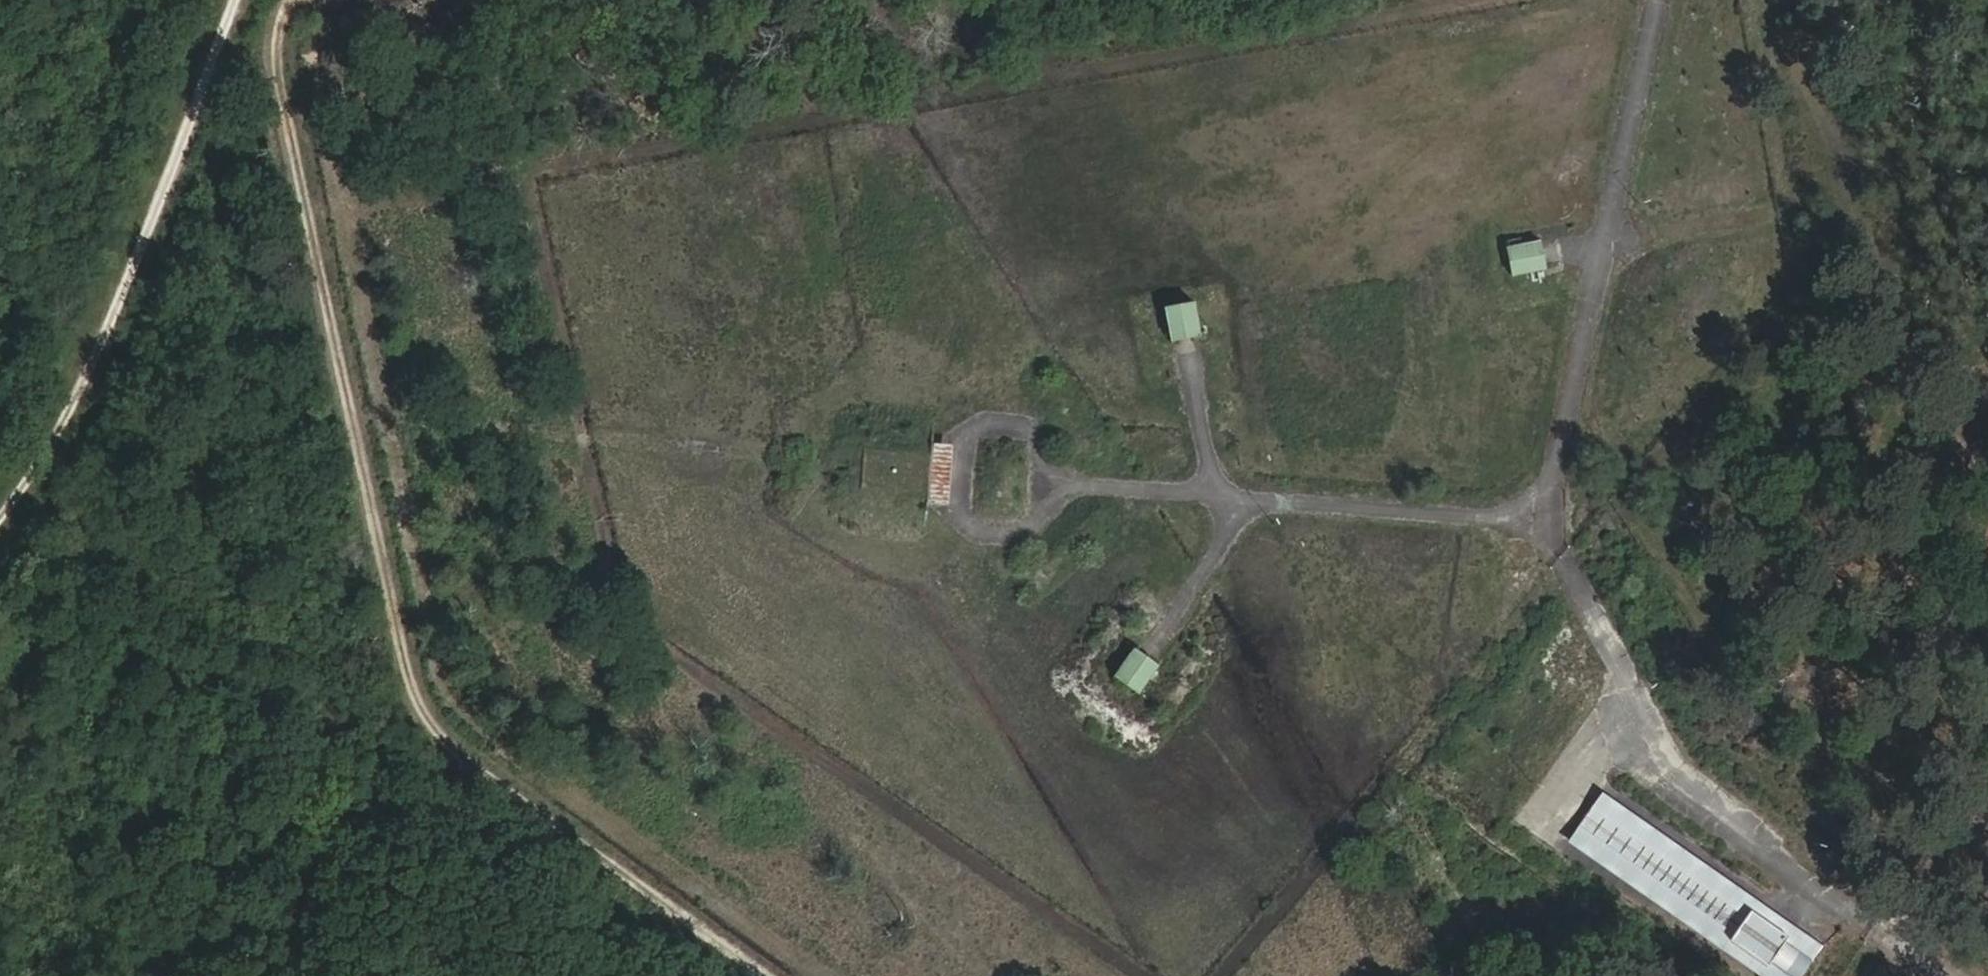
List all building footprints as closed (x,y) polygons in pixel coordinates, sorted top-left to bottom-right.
[(1544,239),(1507,247),(1513,276),(1551,266),(1544,239)] [(1194,302),(1166,308),(1173,341),(1201,335),(1194,302)] [(933,442),(928,500),(949,501),(953,443),(933,442)] [(1139,647),(1118,673),(1142,692),(1163,664),(1139,647)] [(1743,932),(1779,957),(1800,926),(1765,901),(1761,906),(1612,802),(1598,824),(1747,927),(1743,932)]
